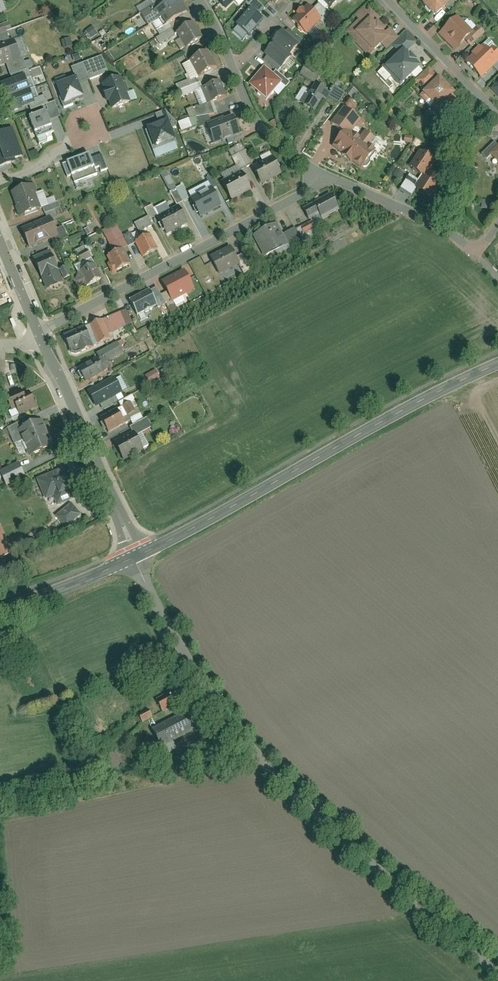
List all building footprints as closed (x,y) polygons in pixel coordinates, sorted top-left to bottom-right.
[(228,11),(238,0),(217,0),(228,11)] [(448,0),(425,0),(422,3),(436,17),(451,3),(448,0)] [(158,12),(167,27),(181,19),(173,4),(158,12)] [(308,5),(293,20),(307,34),(322,19),(308,5)] [(346,33),(369,57),(389,38),(385,34),(387,32),(377,21),(381,18),(371,8),(368,12),(364,8),(356,16),(360,20),(346,33)] [(254,9),(238,25),(250,37),(266,21),(254,9)] [(439,36),(455,53),(473,35),(457,18),(439,36)] [(202,43),(192,25),(177,33),(188,52),(202,43)] [(91,39),(98,33),(93,26),(86,32),(91,39)] [(309,34),(314,38),(319,31),(314,27),(309,34)] [(283,29),(273,42),(275,43),(291,56),(301,44),(283,29)] [(422,67),(407,52),(417,42),(408,33),(395,46),(399,51),(384,67),(404,86),(422,67)] [(0,45),(0,67),(22,60),(15,40),(0,45)] [(275,43),(265,55),(283,70),(293,57),(291,56),(275,43)] [(482,79),(497,64),(497,59),(485,45),(466,63),(482,79)] [(218,69),(209,51),(191,60),(200,78),(218,69)] [(54,84),(62,105),(83,98),(78,84),(107,74),(101,57),(70,68),(73,78),(54,84)] [(247,85),(267,101),(282,82),(262,67),(247,85)] [(416,81),(426,91),(440,77),(430,67),(416,81)] [(23,77),(0,85),(0,89),(8,112),(33,103),(23,77)] [(120,77),(101,84),(110,110),(130,103),(120,77)] [(459,96),(441,77),(420,97),(438,116),(459,96)] [(221,80),(201,88),(208,105),(228,96),(221,80)] [(303,104),(317,112),(329,93),(315,85),(303,104)] [(45,111),(27,118),(35,139),(53,132),(49,122),(59,118),(53,102),(43,106),(45,111)] [(357,117),(344,107),(332,123),(345,133),(348,128),(357,117)] [(157,125),(146,129),(153,150),(175,142),(170,128),(176,127),(169,109),(154,114),(157,125)] [(242,134),(235,115),(209,124),(216,143),(242,134)] [(0,133),(0,162),(22,153),(12,128),(0,133)] [(333,147),(361,170),(377,151),(371,146),(376,139),(367,131),(361,138),(348,128),(345,133),(333,147)] [(230,151),(238,167),(251,160),(243,144),(230,151)] [(436,161),(421,150),(409,167),(424,178),(428,172),(436,161)] [(88,154),(61,165),(67,178),(71,177),(74,184),(97,175),(88,154)] [(263,187),(283,176),(273,157),(264,162),(253,168),(263,187)] [(168,170),(161,173),(170,191),(177,188),(168,170)] [(233,203),(252,193),(241,172),(222,183),(233,203)] [(443,183),(428,172),(424,178),(416,189),(431,200),(443,183)] [(171,192),(178,205),(190,199),(183,185),(171,192)] [(13,193),(23,217),(42,209),(32,186),(13,193)] [(202,220),(222,209),(211,188),(191,199),(202,220)] [(341,212),(331,193),(303,208),(310,221),(321,215),(324,221),(341,212)] [(167,236),(188,224),(179,207),(158,218),(167,236)] [(52,217),(21,230),(30,250),(61,237),(52,217)] [(150,217),(135,222),(139,232),(153,226),(150,217)] [(288,247),(276,225),(252,238),(264,260),(288,247)] [(126,237),(129,246),(134,244),(131,235),(126,237)] [(159,252),(151,235),(135,244),(144,260),(159,252)] [(232,246),(210,258),(219,275),(223,273),(241,263),(232,246)] [(116,274),(130,267),(121,250),(107,258),(116,274)] [(53,251),(34,259),(47,292),(67,284),(53,251)] [(86,290),(103,281),(95,266),(78,275),(86,290)] [(185,268),(162,281),(173,303),(197,290),(185,268)] [(159,306),(151,290),(130,301),(138,317),(159,306)] [(106,320),(91,327),(99,347),(114,341),(106,320)] [(84,329),(63,338),(69,354),(80,349),(82,354),(93,349),(84,329)] [(105,374),(97,359),(78,369),(85,384),(105,374)] [(151,385),(162,378),(156,369),(145,376),(151,385)] [(117,379),(90,393),(98,408),(125,393),(117,379)] [(22,391),(9,397),(14,408),(20,406),(21,409),(36,403),(32,394),(25,397),(22,391)] [(118,410),(100,419),(109,436),(126,427),(118,410)] [(134,433),(115,443),(124,461),(144,451),(137,436),(154,428),(149,418),(130,427),(134,433)] [(20,432),(30,459),(54,449),(44,423),(20,432)] [(0,471),(7,487),(27,478),(20,462),(0,471)] [(64,467),(37,480),(47,501),(54,498),(59,507),(76,500),(73,493),(75,492),(72,483),(64,467)] [(72,504),(57,518),(68,530),(83,515),(72,504)] [(0,527),(0,563),(25,554),(13,522),(0,527)] [(163,712),(179,703),(173,692),(156,700),(163,712)] [(140,715),(144,723),(155,718),(151,710),(140,715)] [(189,711),(153,731),(164,749),(199,729),(189,711)]
